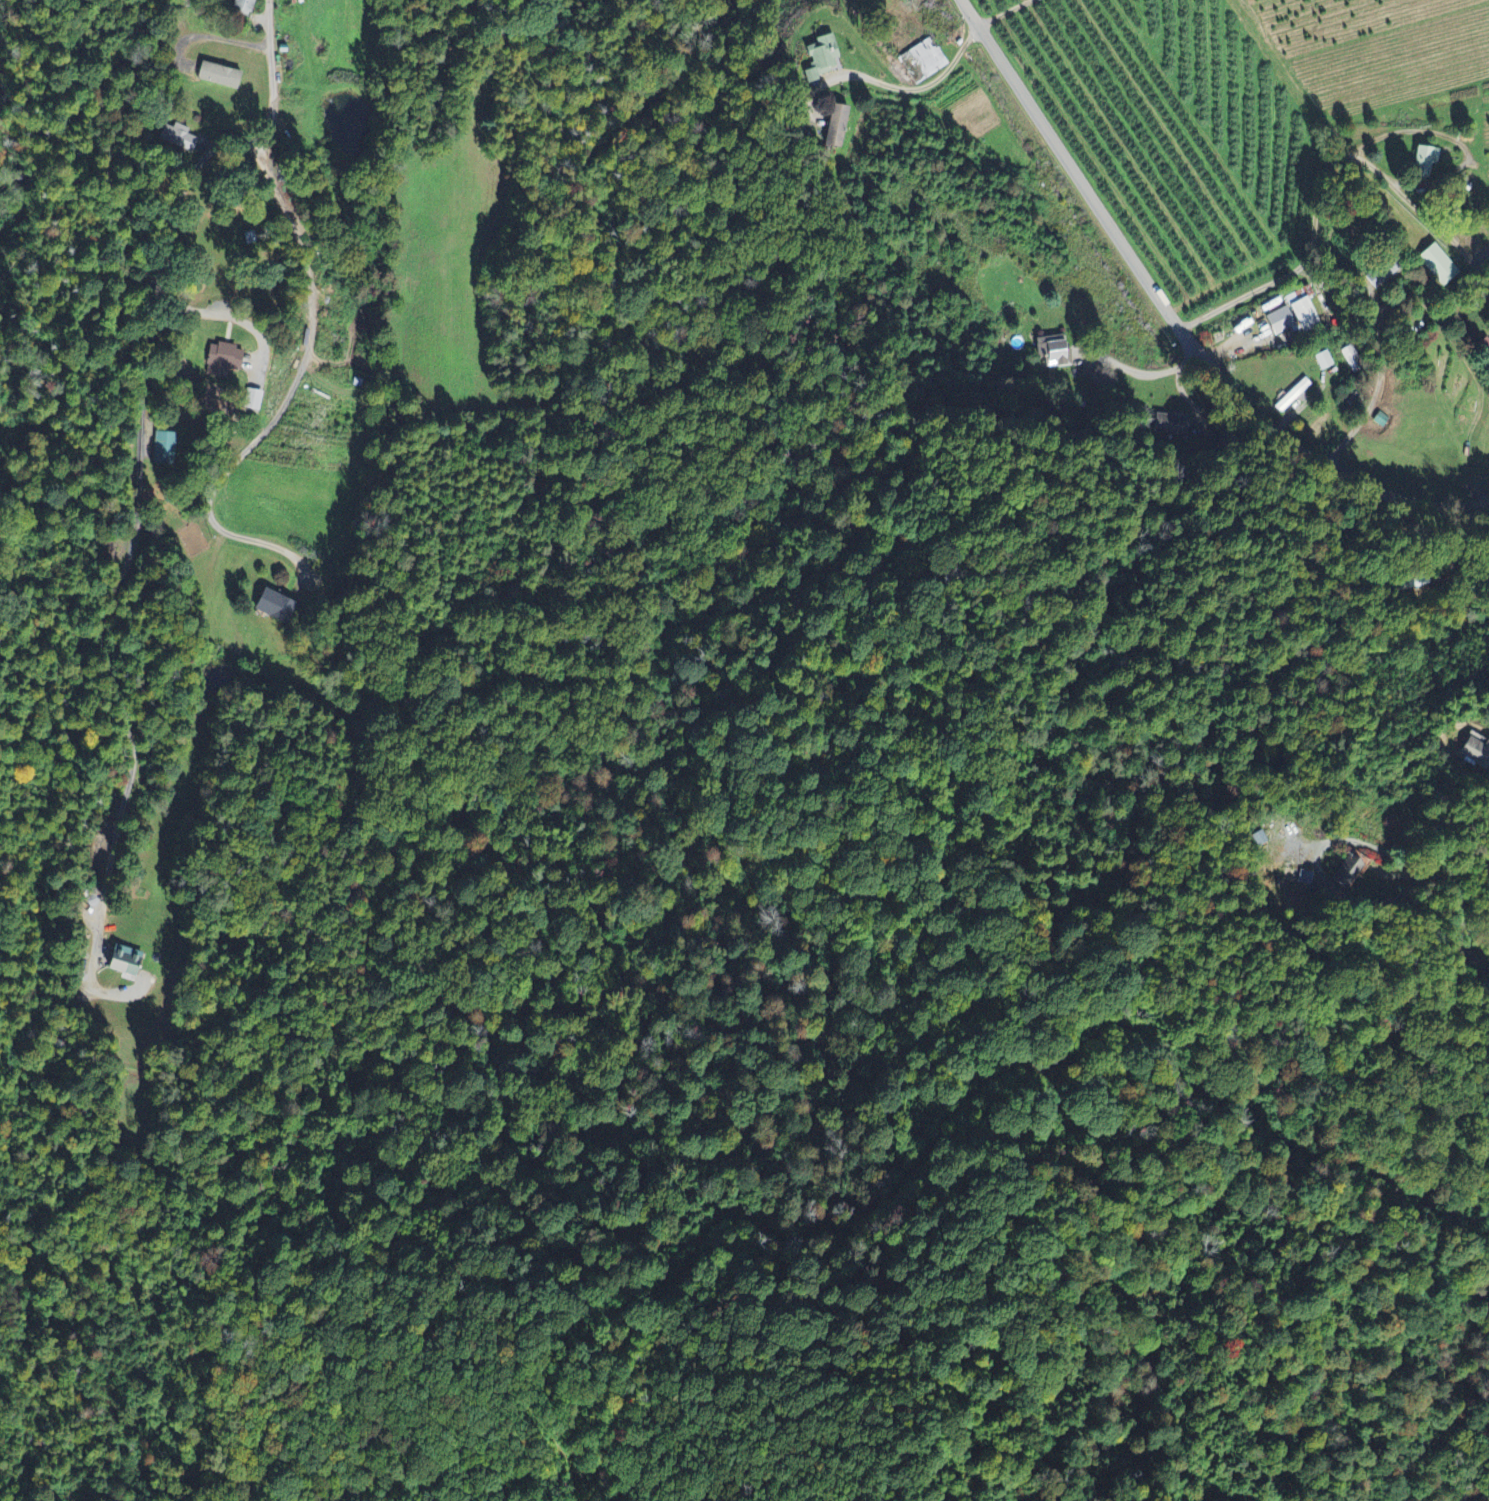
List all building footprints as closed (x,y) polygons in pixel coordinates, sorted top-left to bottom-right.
[(235,12),(253,15),(256,0),(237,0),(235,12)] [(808,47),(814,70),(804,73),(807,84),(817,82),(815,75),(837,70),(835,60),(841,58),(834,34),(817,38),(819,45),(808,47)] [(909,53),(926,80),(950,65),(932,38),(909,53)] [(241,72),(201,62),(197,80),(236,90),(241,72)] [(199,139),(188,134),(191,130),(173,121),(164,140),(193,154),(199,139)] [(1431,178),(1431,165),(1438,165),(1438,149),(1416,148),(1415,177),(1431,178)] [(1443,288),(1461,275),(1437,244),(1420,256),(1443,288)] [(1368,280),(1377,291),(1399,272),(1390,262),(1368,280)] [(1309,296),(1314,294),(1311,286),(1287,296),(1302,332),(1321,325),(1309,296)] [(1265,317),(1274,336),(1297,326),(1289,307),(1265,317)] [(1068,366),(1063,335),(1037,340),(1041,360),(1048,358),(1050,369),(1068,366)] [(243,349),(214,343),(209,363),(239,369),(243,349)] [(1321,371),(1334,366),(1328,351),(1315,356),(1321,371)] [(1282,415),(1304,394),(1313,385),(1306,378),(1275,408),(1282,415)] [(177,435),(148,433),(147,463),(176,464),(177,435)] [(298,605),(266,588),(255,610),(287,626),(298,605)] [(1472,733),(1459,755),(1488,772),(1488,742),(1472,733)] [(1350,889),(1368,860),(1353,851),(1335,880),(1350,889)] [(102,972),(134,978),(139,952),(112,947),(110,959),(105,958),(102,972)]
